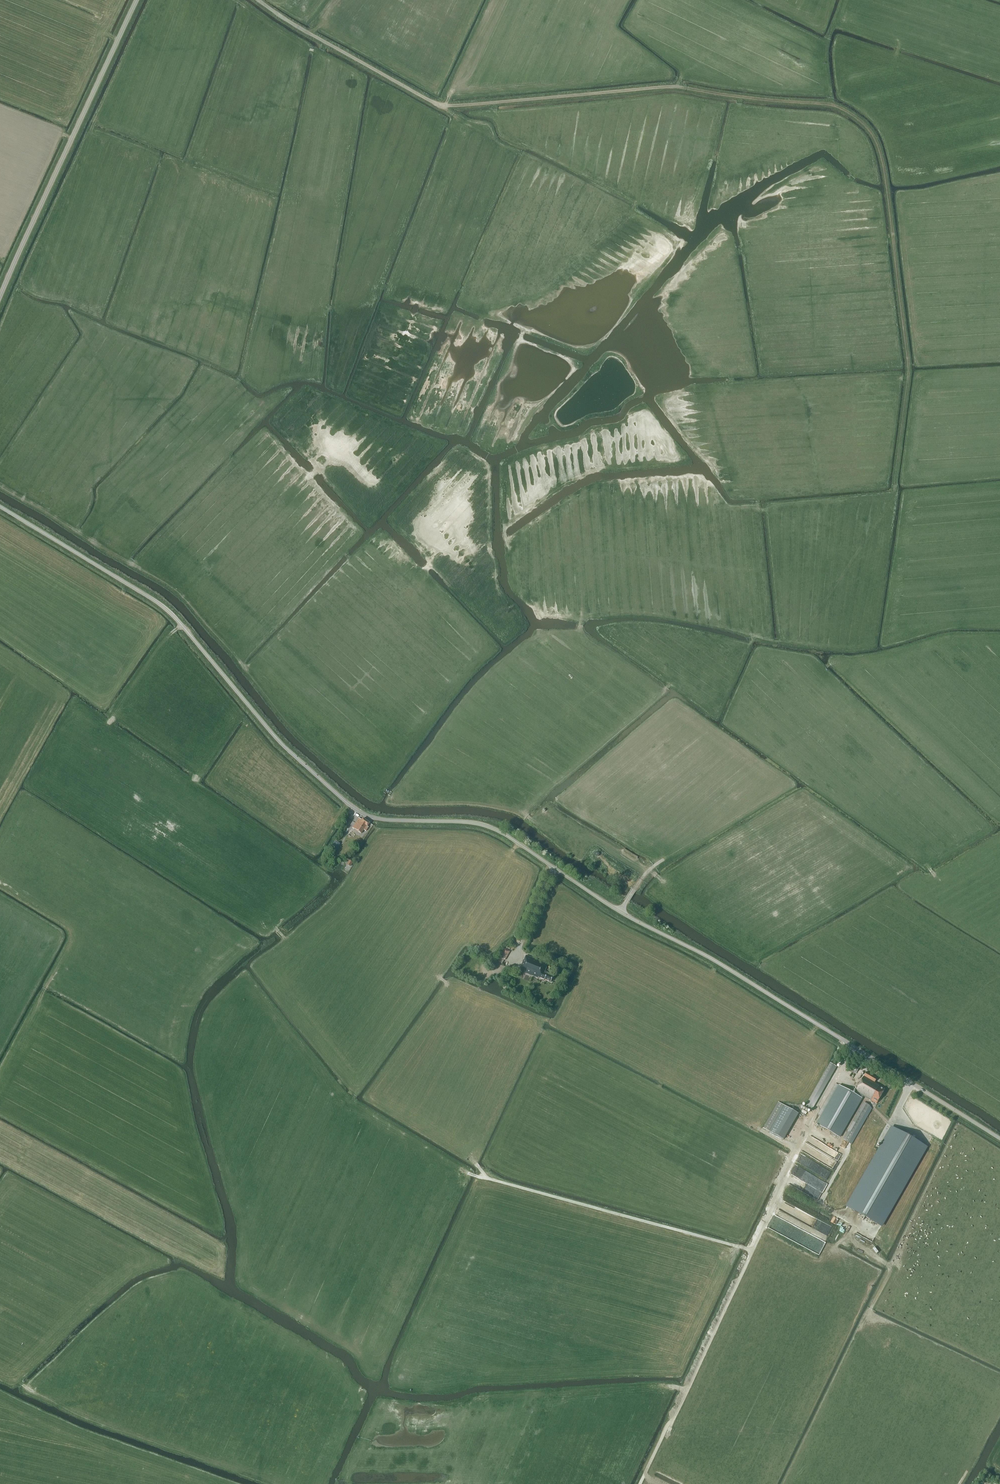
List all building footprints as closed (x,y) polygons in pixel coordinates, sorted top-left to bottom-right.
[(361,834),(364,830),(366,831),(368,828),(367,827),(369,823),(362,819),(361,821),(358,819),(352,828),(361,834)] [(335,841),(331,846),(337,850),(340,844),(335,841)] [(505,960),(510,951),(504,948),(499,957),(500,958),(498,961),(502,964),(504,960),(505,960)] [(548,964),(526,956),(524,960),(520,971),(539,978),(539,977),(551,982),(553,977),(548,975),(549,973),(545,972),(548,964)] [(828,1062),(806,1107),(814,1111),(836,1066),(828,1062)] [(854,1065),(850,1071),(856,1074),(859,1068),(854,1065)] [(876,1104),(884,1089),(879,1086),(879,1085),(874,1082),(877,1078),(866,1072),(854,1094),(839,1085),(817,1124),(839,1137),(861,1098),(859,1097),(861,1095),(876,1104)] [(854,1144),(872,1106),(863,1102),(844,1140),(854,1144)] [(798,1113),(784,1105),(782,1110),(796,1118),(798,1113)] [(912,1137),(912,1136),(909,1134),(907,1137),(890,1127),(846,1205),(879,1225),(924,1147),(916,1142),(914,1141),(911,1139),(912,1137)] [(835,1167),(842,1154),(836,1151),(836,1152),(835,1152),(835,1150),(832,1150),(831,1151),(831,1155),(827,1154),(828,1150),(826,1149),(825,1152),(823,1151),(820,1150),(813,1149),(814,1150),(813,1155),(812,1155),(812,1158),(825,1164),(820,1164),(832,1170),(834,1170),(835,1167)] [(817,1225),(815,1229),(827,1236),(833,1227),(821,1220),(818,1226),(817,1225)]
